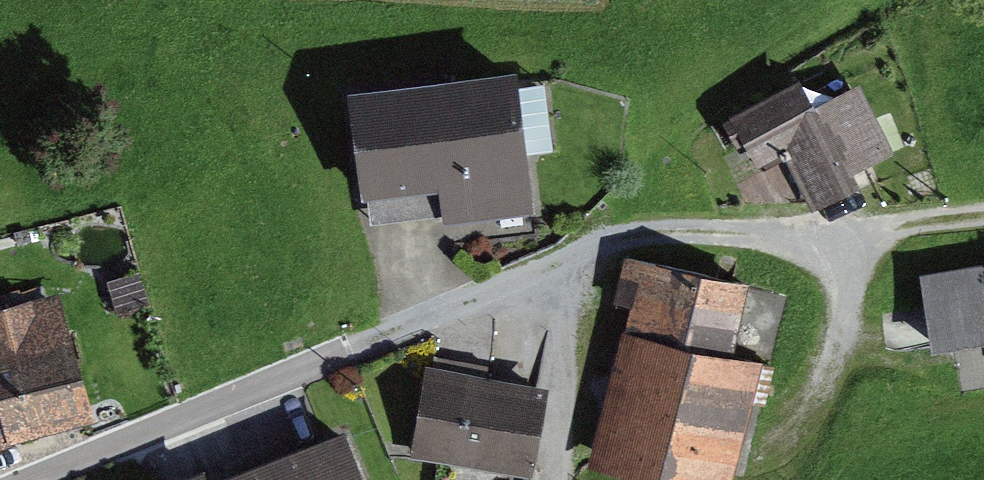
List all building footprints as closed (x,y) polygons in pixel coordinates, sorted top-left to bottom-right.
[(517,77),(356,96),(372,228),(409,224),(532,210),(517,77)] [(807,79),(736,115),(761,163),(796,146),(825,203),(862,184),(854,170),(898,147),(865,84),(821,106),(807,79)] [(634,256),(623,303),(639,306),(604,461),(690,479),(737,479),(756,396),(777,401),(784,369),(737,358),(754,282),(634,256)] [(933,276),(944,345),(983,338),(983,268),(933,276)] [(100,412),(67,298),(38,307),(35,297),(0,307),(0,441),(100,412)] [(557,391),(442,371),(428,449),(543,469),(557,391)] [(355,437),(245,479),(372,479),(355,437)]
